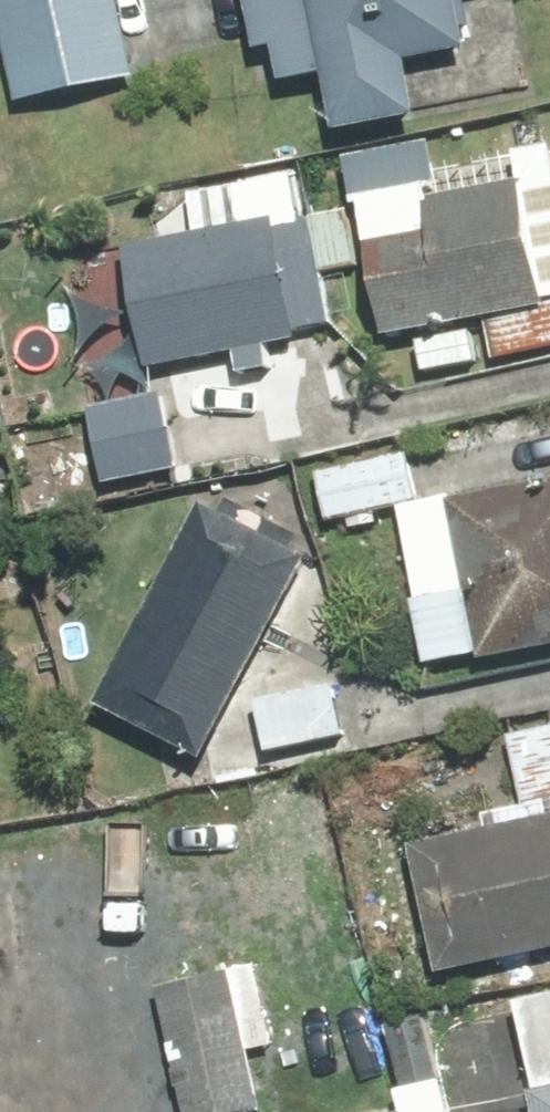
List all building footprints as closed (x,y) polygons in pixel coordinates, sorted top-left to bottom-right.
[(15,107),(134,81),(116,0),(0,0),(0,37),(15,107)] [(253,58),(271,55),(278,90),(322,82),(332,139),(415,123),(404,66),(468,54),(464,32),(473,30),(467,0),(242,0),(253,58)] [(354,182),(380,342),(549,314),(549,150),(513,156),(518,185),(425,200),(420,171),(354,182)] [(272,220),(123,249),(147,374),(296,345),(272,220)] [(163,399),(87,414),(102,490),(178,476),(163,399)] [(396,509),(427,667),(549,643),(549,480),(396,509)] [(199,507),(91,707),(198,764),(306,564),(288,555),(297,539),(230,503),(222,519),(199,507)] [(335,688),(254,704),(264,756),(345,740),(335,688)] [(408,848),(437,980),(549,956),(549,817),(408,848)] [(154,989),(181,1111),(252,1111),(262,1110),(250,1054),(277,1048),(259,966),(154,989)] [(518,1111),(549,1111),(549,1001),(498,1012),(518,1111)]
